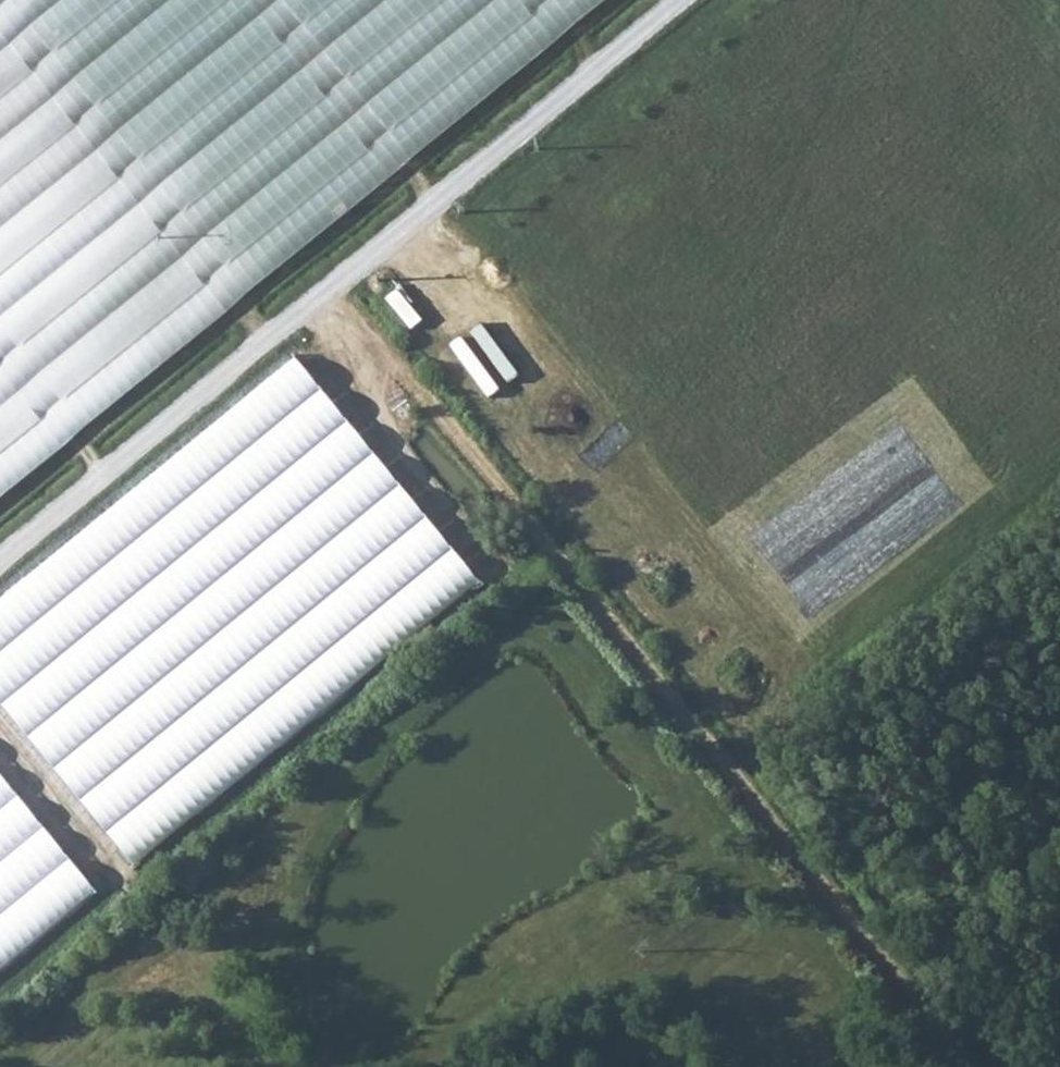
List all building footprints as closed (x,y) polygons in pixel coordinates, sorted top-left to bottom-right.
[(612,0),(0,0),(0,499),(612,0)] [(293,357),(0,600),(0,695),(141,864),(480,583),(293,357)] [(0,776),(0,974),(97,895),(0,776)]
